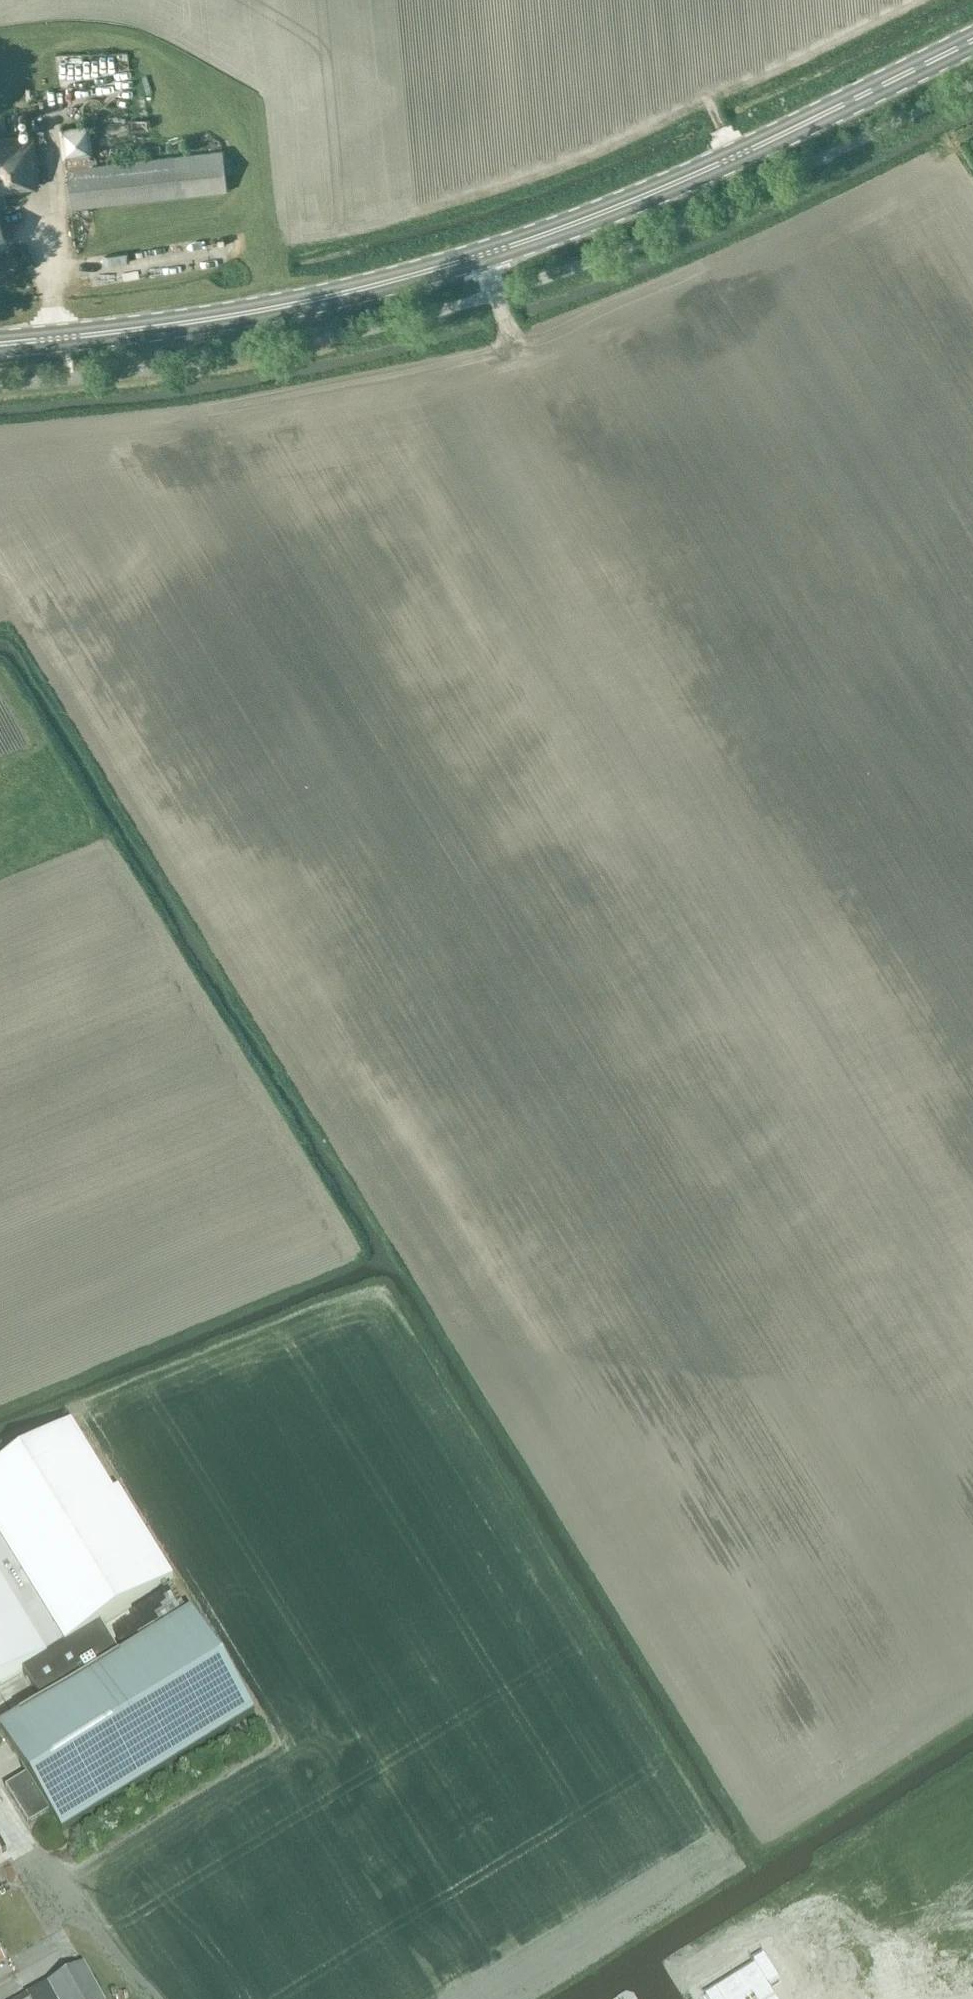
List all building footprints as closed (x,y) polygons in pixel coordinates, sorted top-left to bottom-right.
[(90,123),(60,127),(64,158),(66,157),(67,167),(71,207),(179,195),(227,189),(223,149),(174,155),(141,159),(91,164),(90,154),(94,153),(90,123)] [(37,185),(32,135),(0,138),(0,206),(7,205),(6,191),(24,190),(24,186),(37,185)] [(0,1465),(0,1686),(22,1672),(41,1704),(0,1729),(0,1732),(26,1775),(5,1787),(28,1824),(29,1825),(49,1812),(62,1833),(254,1714),(191,1612),(119,1656),(100,1624),(172,1580),(117,1489),(112,1492),(69,1423),(0,1465)] [(791,1981),(801,1998),(809,1993),(813,1998),(854,1998),(862,1994),(837,1953),(791,1981)] [(738,1983),(748,1998),(776,1998),(770,1989),(781,1983),(768,1961),(757,1968),(758,1970),(738,1983)] [(27,1996),(21,1998),(104,1998),(84,1963),(27,1995),(27,1996)] [(707,1998),(748,1998),(738,1983),(719,1995),(717,1993),(707,1998)]
